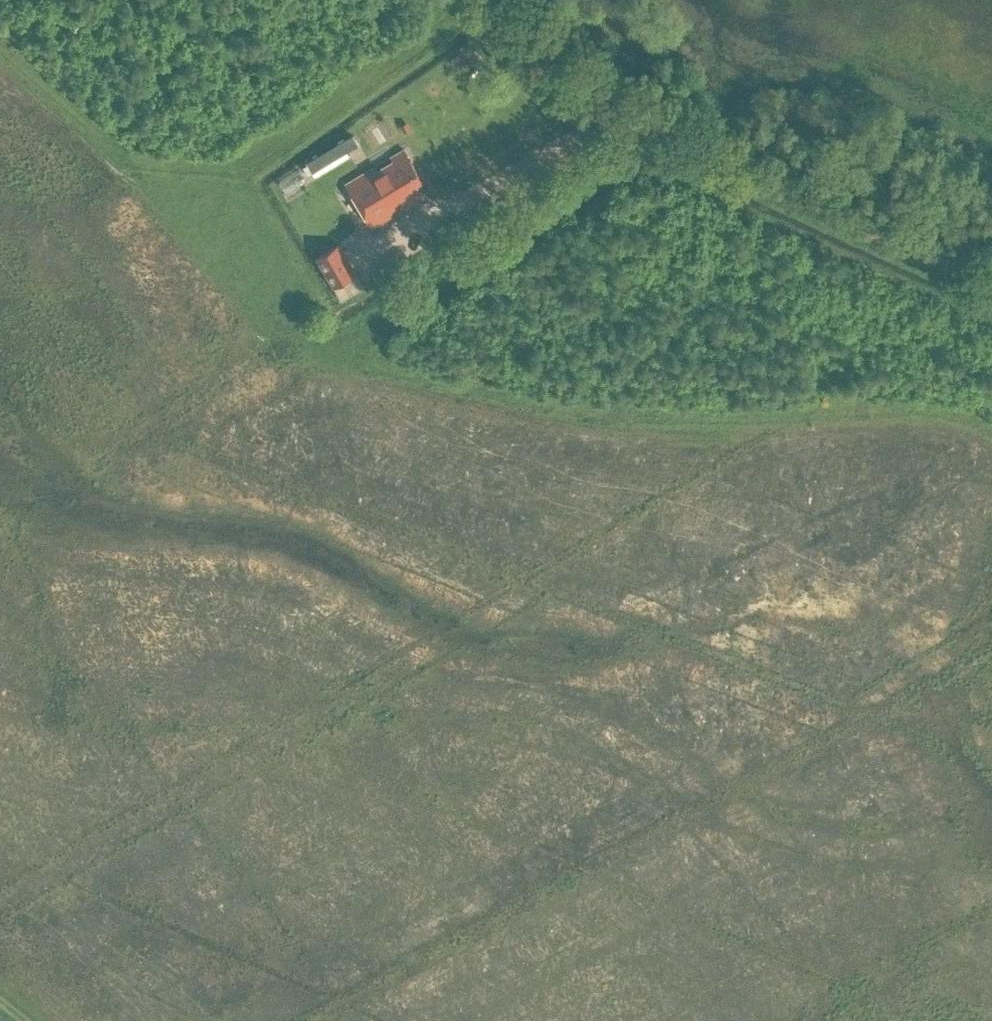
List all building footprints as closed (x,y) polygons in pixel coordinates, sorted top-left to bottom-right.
[(317,168),(364,145),(358,135),(312,157),(317,168)] [(423,178),(405,148),(392,156),(395,160),(376,171),(373,166),(347,182),(373,226),(398,210),(394,202),(404,197),(408,204),(424,195),(416,182),(423,178)] [(289,192),(309,181),(301,165),(280,176),(289,192)] [(358,271),(340,241),(316,255),(334,285),(358,271)]
